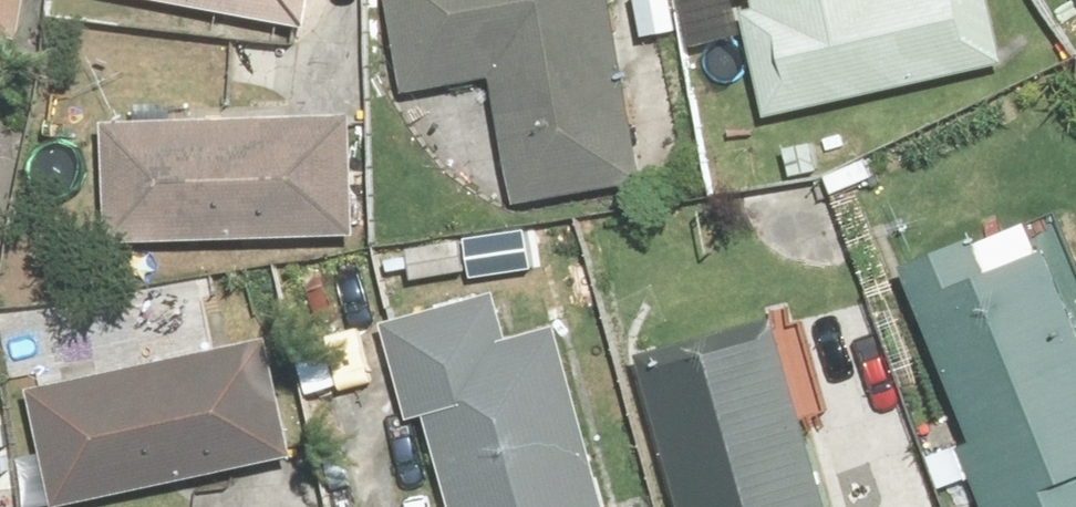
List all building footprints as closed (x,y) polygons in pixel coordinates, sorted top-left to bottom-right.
[(30,36),(36,0),(0,0),(0,31),(30,36)] [(317,26),(321,0),(176,0),(317,26)] [(408,88),(504,74),(522,199),(579,191),(649,182),(626,0),(395,0),(408,88)] [(783,114),(1012,61),(998,0),(756,0),(783,114)] [(363,235),(362,113),(112,114),(113,237),(363,235)] [(16,147),(0,144),(0,237),(16,147)] [(912,269),(983,433),(962,443),(990,506),(1075,506),(1075,295),(1041,213),(912,269)] [(576,323),(516,337),(507,297),(388,324),(411,423),(440,416),(461,506),(618,506),(576,323)] [(784,321),(646,359),(686,506),(835,506),(784,321)] [(278,336),(35,388),(60,505),(303,453),(278,336)]
